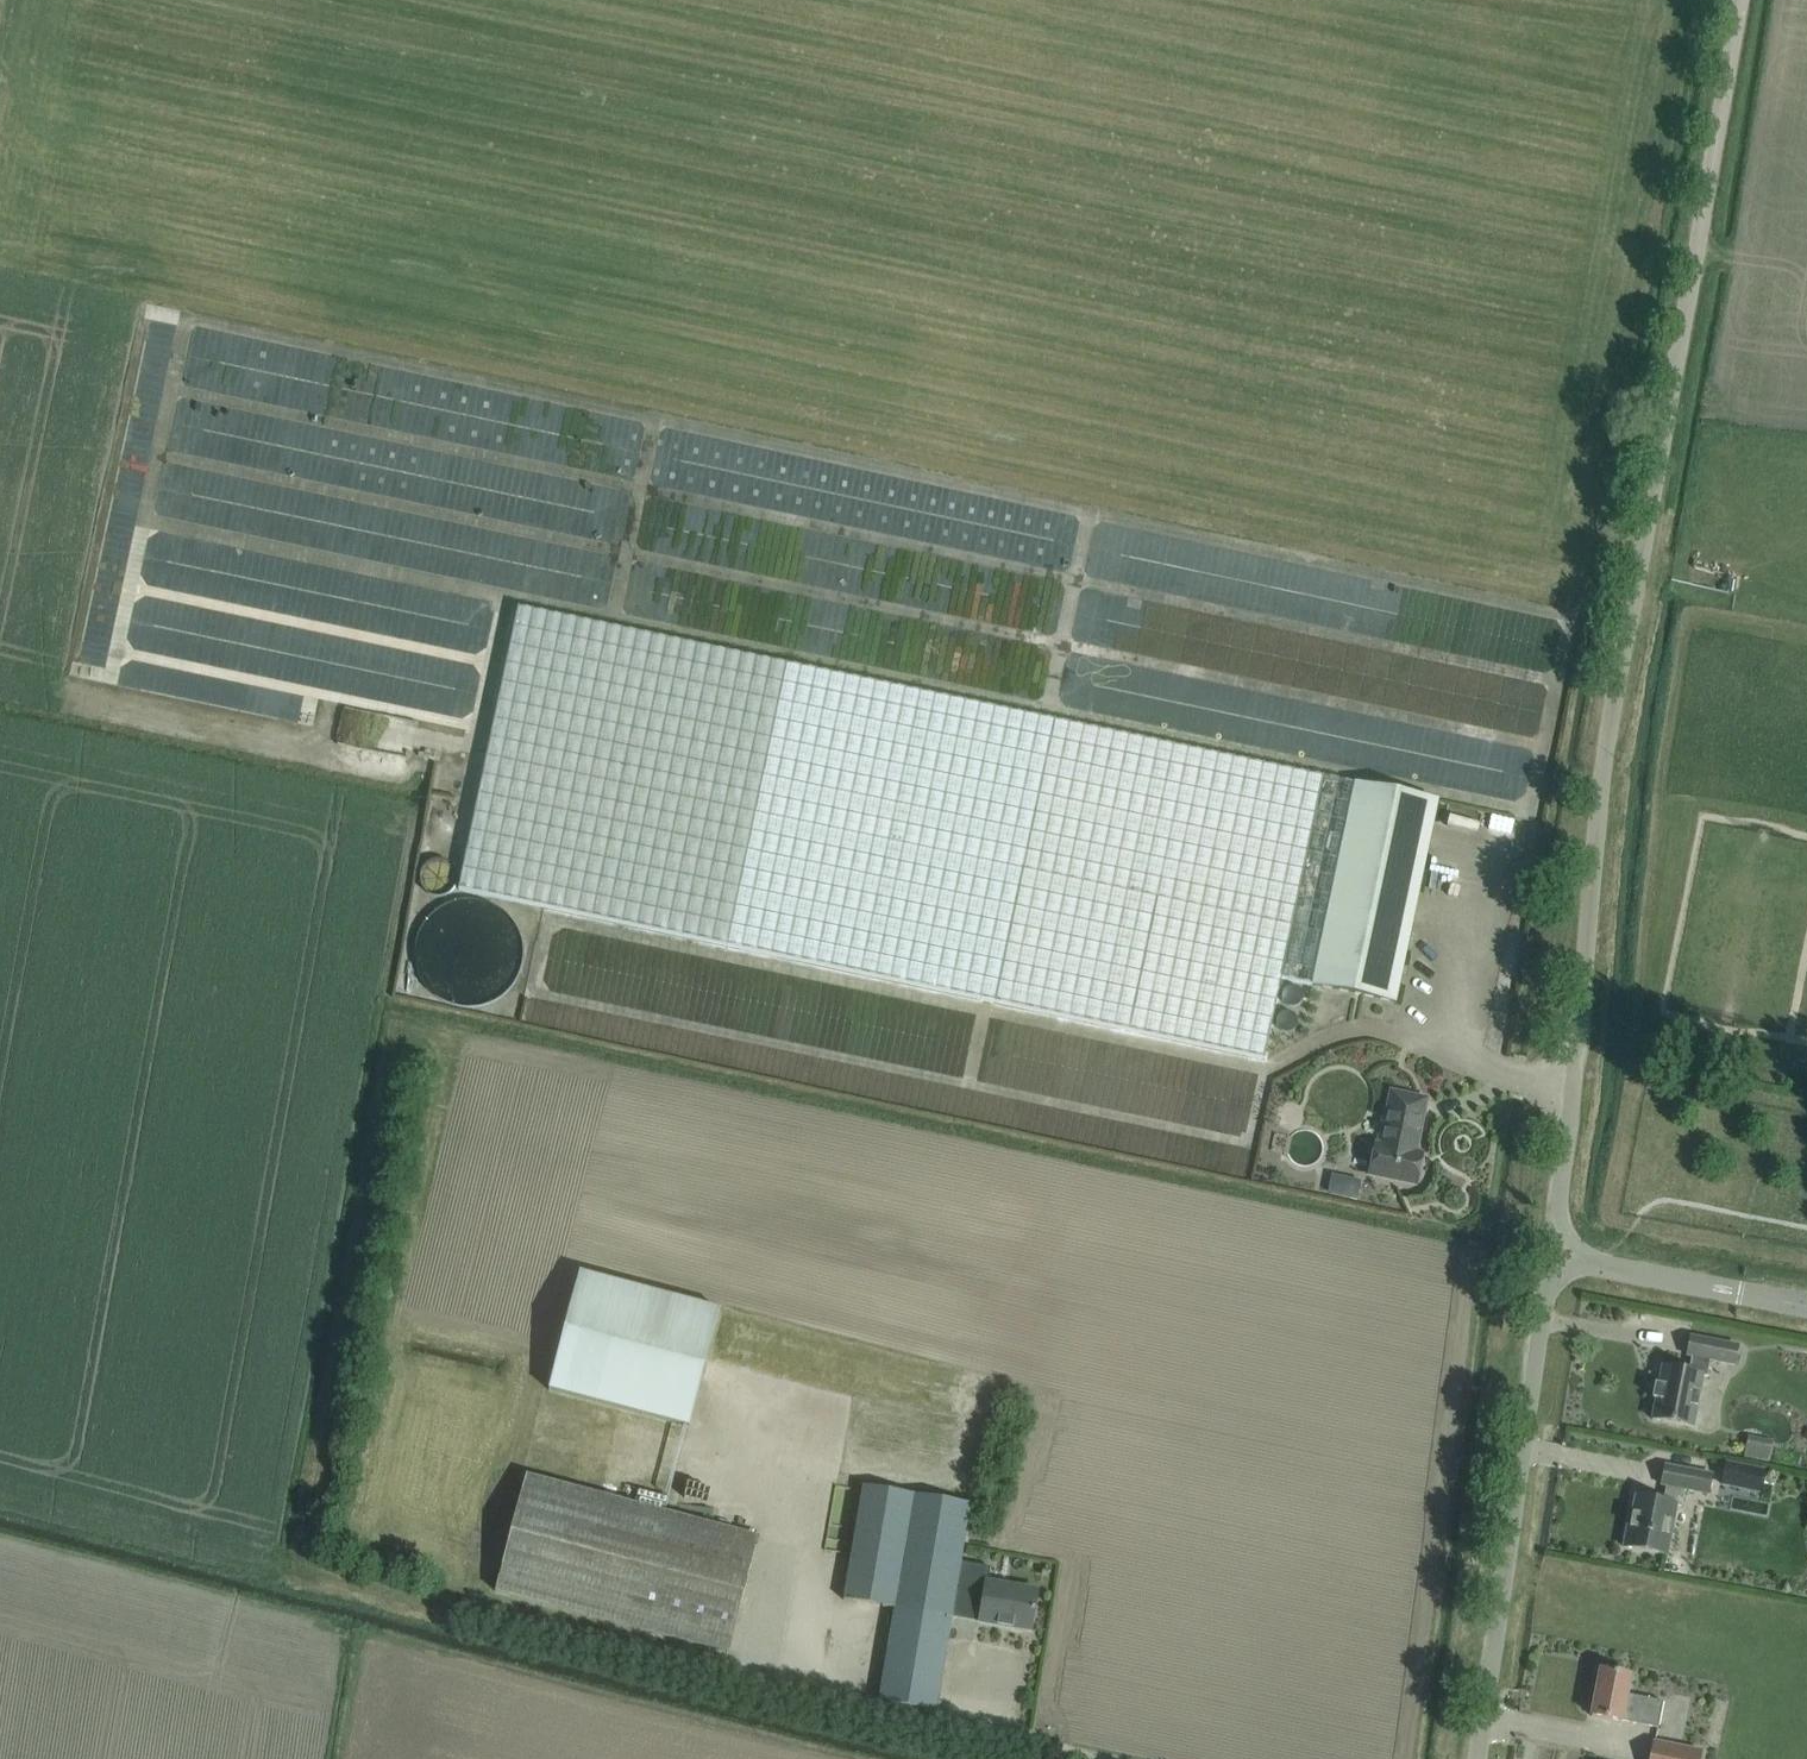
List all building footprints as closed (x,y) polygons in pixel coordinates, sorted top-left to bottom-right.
[(1354,784),(1054,721),(517,608),(458,889),(1264,1059),(1281,979),(1312,985),(1354,784)] [(1438,802),(1354,784),(1312,985),(1396,1003),(1438,802)] [(1461,813),(1460,823),(1488,826),(1489,817),(1461,813)] [(1391,1092),(1380,1146),(1375,1145),(1369,1175),(1415,1185),(1422,1154),(1415,1153),(1426,1099),(1391,1092)] [(689,1427),(720,1310),(579,1273),(548,1390),(689,1427)] [(1655,1384),(1652,1399),(1656,1400),(1652,1419),(1692,1427),(1702,1376),(1706,1377),(1710,1360),(1734,1365),(1738,1346),(1690,1337),(1686,1356),(1691,1357),(1688,1372),(1662,1367),(1658,1385),(1655,1384)] [(1784,1453),(1787,1440),(1765,1434),(1761,1448),(1784,1453)] [(558,1461),(584,1465),(586,1455),(560,1451),(558,1461)] [(1726,1463),(1722,1484),(1740,1488),(1742,1480),(1761,1483),(1763,1471),(1726,1463)] [(1630,1514),(1623,1547),(1666,1555),(1675,1506),(1681,1507),(1684,1489),(1708,1494),(1711,1475),(1665,1466),(1661,1485),(1666,1486),(1662,1502),(1635,1497),(1632,1514),(1630,1514)] [(758,1537),(525,1476),(495,1591),(727,1652),(758,1537)] [(981,1612),(979,1622),(1030,1631),(1037,1591),(987,1583),(990,1567),(960,1562),(970,1504),(862,1486),(843,1600),(895,1609),(879,1702),(935,1711),(953,1607),(981,1612)] [(1600,1670),(1591,1716),(1622,1722),(1622,1721),(1658,1728),(1663,1702),(1627,1695),(1630,1676),(1600,1670)] [(1650,1758),(1699,1758),(1700,1753),(1700,1751),(1653,1742),(1650,1758)]
